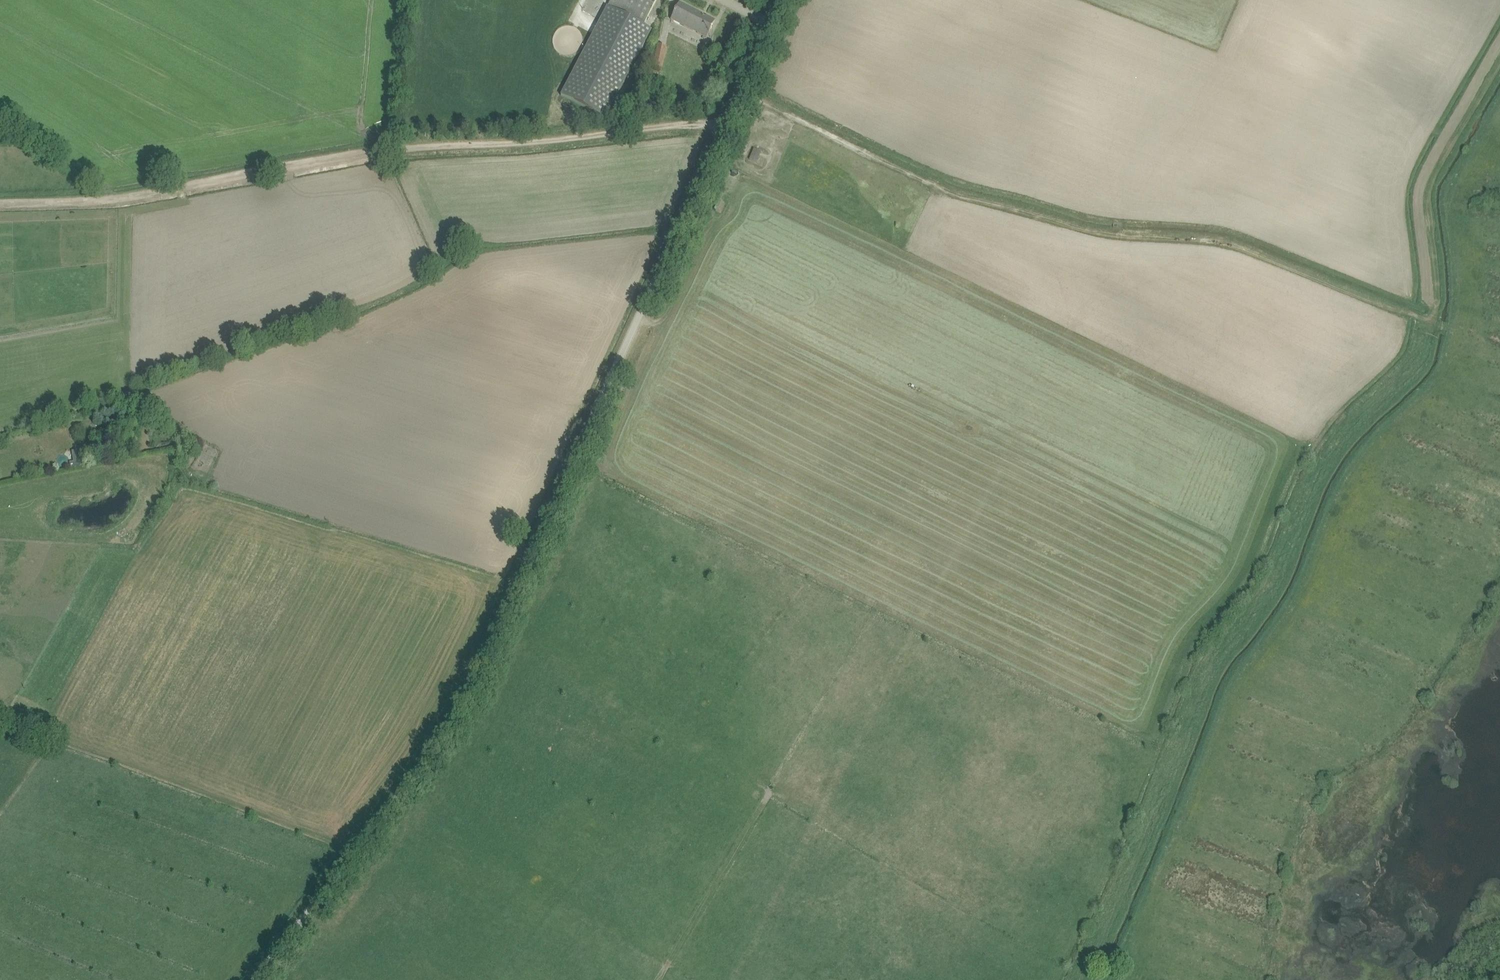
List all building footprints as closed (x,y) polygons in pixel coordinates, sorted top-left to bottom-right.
[(608,5),(561,95),(605,118),(652,28),(644,24),(657,0),(611,0),(608,5)] [(715,20),(708,17),(706,16),(705,17),(701,15),(702,14),(679,2),(671,19),(706,37),(715,20)] [(658,43),(652,71),(660,73),(666,46),(658,43)] [(750,160),(757,162),(761,152),(754,149),(750,160)]
